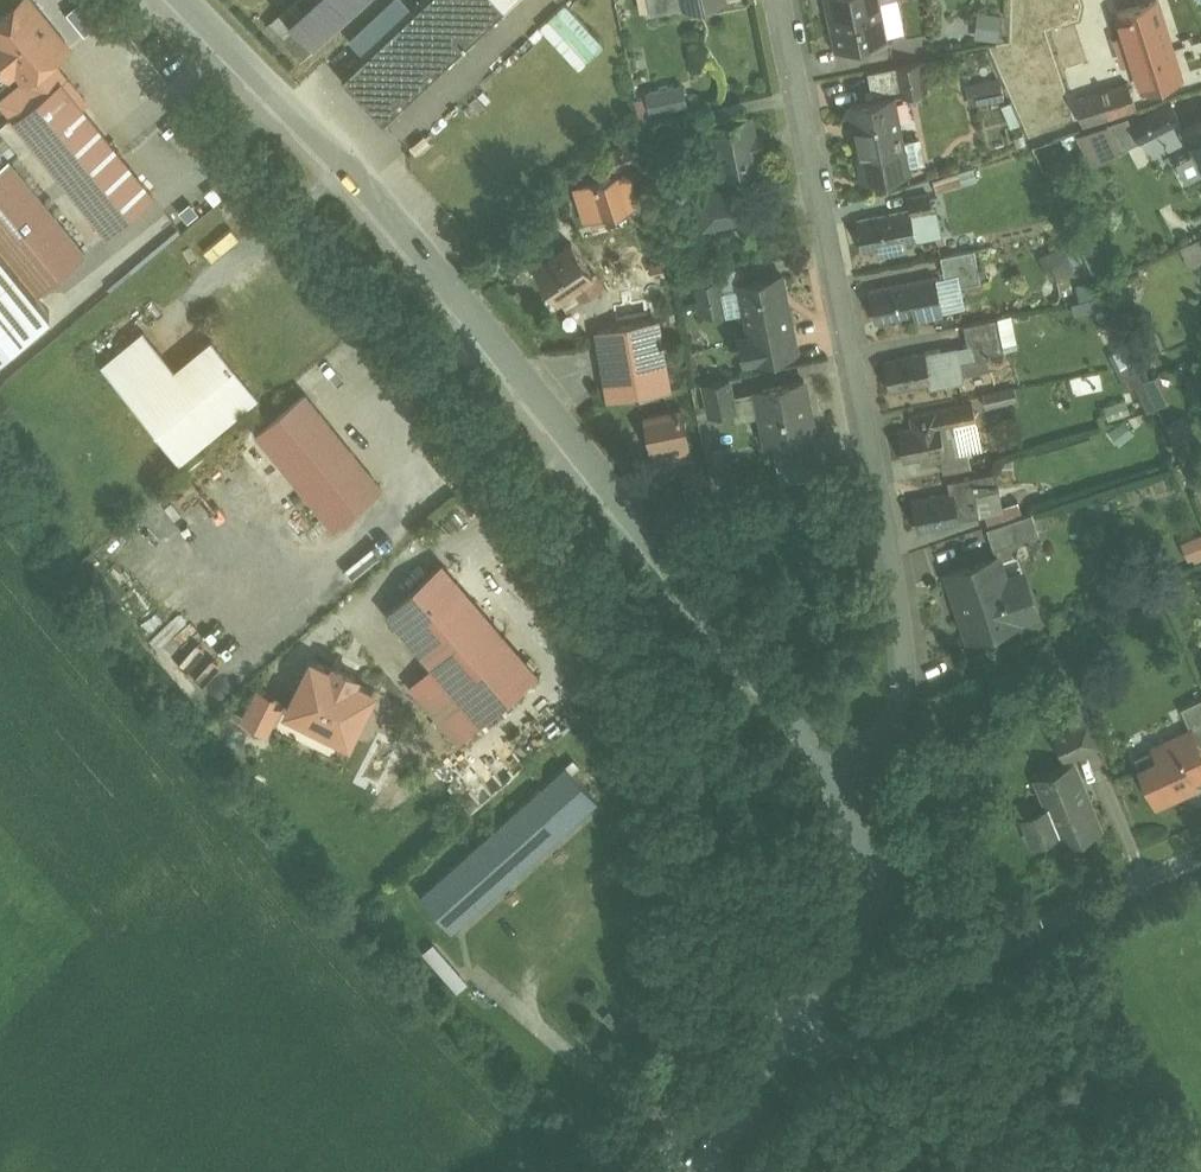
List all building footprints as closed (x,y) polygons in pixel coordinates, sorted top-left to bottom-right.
[(0,18),(0,81),(1,82),(17,68),(27,80),(27,81),(28,81),(48,64),(69,47),(30,0),(22,0),(0,18)] [(74,11),(93,33),(118,11),(109,0),(87,0),(74,11)] [(283,13),(296,28),(315,49),(368,0),(297,0),(283,13)] [(343,78),(384,122),(506,8),(498,0),(427,0),(343,78)] [(657,12),(686,6),(687,7),(720,0),(654,0),(657,12)] [(839,48),(885,38),(877,0),(829,0),(839,48)] [(1158,0),(1119,13),(1143,88),(1182,76),(1158,0)] [(573,2),(546,25),(583,68),(610,45),(573,2)] [(1008,39),(1008,13),(982,12),(982,39),(1008,39)] [(315,49),(296,28),(284,39),(303,60),(315,49)] [(931,59),(921,61),(924,80),(934,78),(931,59)] [(921,61),(898,66),(900,80),(903,95),(926,91),(924,80),(921,61)] [(686,62),(650,69),(655,90),(690,83),(686,62)] [(27,80),(1,100),(16,119),(62,81),(48,64),(28,81),(27,81),(27,80)] [(898,66),(869,72),(872,87),(900,80),(898,66)] [(1065,68),(1025,81),(1044,138),(1138,108),(1129,82),(1075,100),(1065,68)] [(1001,79),(975,84),(979,103),(1005,98),(1001,79)] [(874,99),(850,104),(860,156),(862,156),(863,157),(905,149),(904,147),(894,97),(903,95),(900,80),(872,87),(874,99)] [(154,194),(62,81),(16,119),(17,120),(23,126),(24,128),(32,138),(108,231),(154,194)] [(1129,117),(1108,124),(1121,150),(1180,120),(1171,102),(1132,122),(1129,117)] [(192,108),(170,127),(187,148),(210,130),(192,108)] [(752,117),(711,126),(722,178),(740,171),(762,167),(752,117)] [(1184,128),(1200,159),(1200,119),(1184,128)] [(24,128),(8,140),(16,150),(32,138),(24,128)] [(32,138),(16,150),(0,164),(0,241),(39,288),(86,250),(86,249),(108,231),(32,138)] [(905,149),(863,157),(862,156),(860,156),(865,181),(911,172),(906,147),(904,147),(905,149)] [(628,171),(577,187),(587,221),(638,205),(628,171)] [(959,172),(934,180),(938,192),(963,185),(959,172)] [(726,189),(698,195),(698,197),(700,209),(729,205),(726,189)] [(911,210),(858,221),(864,249),(880,246),(881,253),(905,249),(903,241),(928,236),(923,213),(933,211),(930,194),(909,199),(911,210)] [(698,197),(684,199),(690,227),(703,224),(700,209),(698,197)] [(729,205),(700,209),(703,224),(704,226),(732,220),(729,205)] [(1045,255),(1056,277),(1091,261),(1080,238),(1045,255)] [(1186,245),(1195,264),(1200,261),(1200,238),(1186,245)] [(602,286),(572,242),(537,266),(558,297),(561,295),(570,308),(602,286)] [(0,245),(0,349),(51,307),(0,245)] [(974,259),(960,262),(963,278),(977,276),(974,259)] [(960,262),(923,269),(925,280),(929,299),(939,297),(937,283),(947,281),(949,291),(965,288),(963,278),(960,262)] [(784,274),(740,283),(751,334),(751,336),(792,327),(786,297),(788,296),(784,274)] [(720,277),(697,282),(701,298),(723,294),(720,277)] [(1101,278),(1078,283),(1086,314),(1108,309),(1101,278)] [(925,280),(873,291),(878,319),(917,311),(915,302),(929,299),(925,280)] [(723,294),(701,298),(704,314),(726,310),(723,294)] [(999,317),(965,324),(969,345),(983,342),(1003,338),(999,317)] [(657,320),(600,330),(612,399),(669,389),(657,320)] [(792,327),(751,336),(751,334),(742,336),(747,360),(796,350),(792,327)] [(213,339),(176,369),(144,330),(104,363),(181,457),(258,394),(213,339)] [(1003,338),(983,342),(986,354),(1005,350),(1003,338)] [(959,345),(886,360),(892,390),(930,382),(931,388),(966,381),(959,345)] [(730,377),(705,382),(705,383),(708,399),(733,394),(730,377)] [(805,379),(757,389),(768,443),(779,441),(807,435),(816,433),(805,379)] [(708,399),(705,383),(701,384),(708,416),(712,415),(708,399)] [(1016,387),(985,394),(988,405),(1018,399),(1016,387)] [(382,485),(305,392),(258,430),(335,523),(382,485)] [(733,394),(708,399),(712,415),(737,410),(733,394)] [(973,403),(911,416),(914,427),(900,430),(906,460),(922,456),(923,462),(942,459),(961,455),(961,453),(956,433),(949,427),(977,421),(973,403)] [(683,411),(646,419),(655,465),(692,458),(683,411)] [(1184,417),(1173,423),(1183,442),(1194,436),(1184,417)] [(807,435),(779,441),(787,481),(815,476),(807,435)] [(969,451),(961,453),(961,455),(942,459),(944,472),(972,466),(969,451)] [(998,471),(966,478),(969,495),(976,494),(1001,489),(998,471)] [(951,493),(914,500),(920,529),(960,521),(959,519),(980,515),(976,494),(969,495),(966,478),(949,481),(951,493)] [(1149,482),(1118,484),(1119,502),(1150,500),(1149,482)] [(1007,505),(985,513),(989,526),(1011,518),(1007,505)] [(1187,539),(1195,561),(1200,559),(1200,535),(1187,539)] [(999,557),(949,573),(970,635),(1037,613),(1028,587),(1011,593),(999,557)] [(537,671),(444,562),(389,609),(435,663),(412,683),(459,738),(537,671)] [(312,654),(284,709),(350,742),(378,687),(359,677),(361,674),(331,658),(328,663),(312,654)] [(1182,706),(1194,732),(1195,732),(1200,742),(1200,741),(1200,697),(1182,706)] [(1090,717),(1055,732),(1067,759),(1101,743),(1090,717)] [(1135,755),(1157,802),(1197,784),(1194,778),(1200,775),(1200,745),(1200,742),(1195,732),(1194,732),(1178,739),(1177,736),(1135,755)] [(567,763),(421,892),(453,927),(599,799),(567,763)] [(1075,764),(1053,773),(1053,771),(1050,772),(1051,774),(1038,779),(1061,835),(1096,821),(1099,828),(1101,827),(1075,764)]
